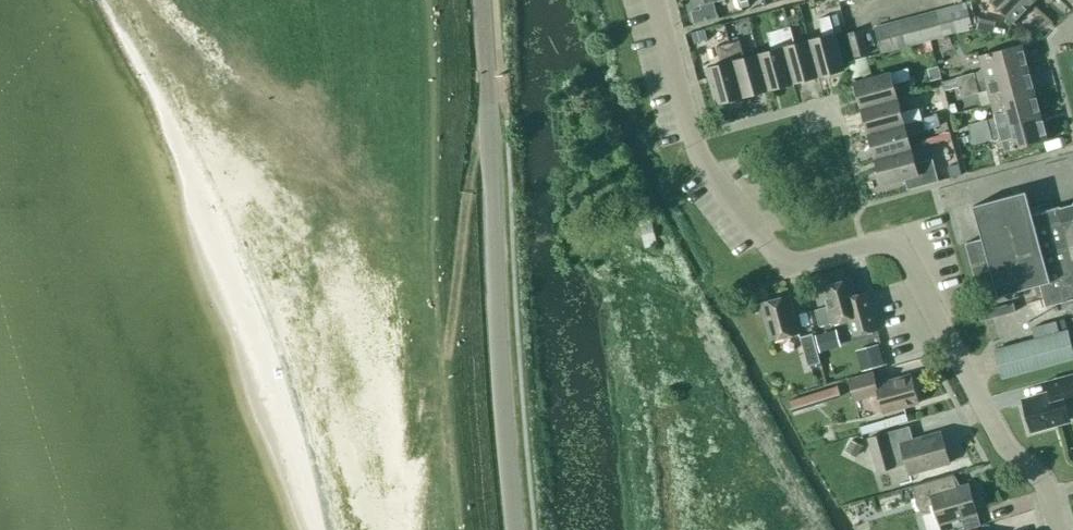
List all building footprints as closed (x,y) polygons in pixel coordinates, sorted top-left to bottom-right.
[(949,7),(955,31),(956,32),(968,29),(968,25),(976,23),(970,0),(948,5),(949,7)] [(1002,12),(1005,15),(1015,25),(1016,24),(1013,21),(1029,4),(1032,7),(1033,6),(1030,3),(1029,4),(1025,0),(990,0),(1002,12)] [(717,11),(714,1),(704,4),(700,5),(701,8),(705,22),(719,18),(717,11)] [(937,10),(943,34),(955,31),(949,7),(937,10)] [(943,35),(943,34),(937,10),(924,14),(931,39),(943,35)] [(818,76),(817,76),(819,76),(818,76),(844,69),(833,32),(841,30),(837,13),(818,19),(819,19),(823,36),(808,40),(818,76)] [(911,17),(918,42),(931,39),(924,14),(911,17)] [(918,42),(911,17),(899,20),(906,46),(918,42)] [(899,20),(886,24),(893,49),(906,46),(899,20)] [(893,49),(886,24),(874,27),(880,52),(893,49)] [(778,30),(793,83),(793,82),(817,76),(818,76),(808,40),(794,44),(789,27),(790,27),(790,26),(778,30)] [(703,29),(701,30),(691,32),(691,33),(694,43),(707,39),(705,29),(704,29),(703,29)] [(772,50),(757,54),(768,90),(768,89),(792,83),(793,83),(778,30),(767,33),(772,50)] [(869,54),(862,30),(848,33),(854,58),(869,54)] [(739,40),(728,43),(743,96),(767,90),(768,90),(757,54),(743,57),(738,41),(739,41),(739,40)] [(743,97),(743,96),(728,43),(716,46),(716,47),(717,47),(722,63),(707,67),(716,103),(742,96),(742,97),(743,97)] [(956,77),(958,87),(976,82),(1027,67),(1021,45),(1025,44),(1025,43),(1011,46),(1011,47),(1007,48),(978,56),(970,58),(970,59),(979,57),(982,69),(974,73),(973,72),(973,73),(956,77)] [(871,72),(866,55),(848,60),(853,77),(871,72)] [(934,67),(931,68),(927,69),(931,81),(934,80),(941,79),(942,78),(938,66),(937,66),(934,67)] [(976,82),(958,87),(961,96),(978,91),(978,92),(987,89),(991,102),(982,105),(983,106),(991,104),(1038,90),(1034,91),(1028,68),(1032,67),(1031,66),(1027,67),(976,82)] [(861,108),(897,98),(893,83),(910,78),(910,79),(907,68),(890,73),(890,72),(854,82),(861,107),(860,107),(861,108)] [(1038,90),(991,104),(995,117),(986,120),(986,119),(986,120),(969,124),(968,124),(971,134),(1040,114),(1034,92),(1038,91),(1038,90)] [(901,112),(897,98),(861,108),(861,109),(861,108),(868,132),(867,133),(921,118),(918,107),(918,108),(901,112)] [(932,103),(935,115),(945,112),(942,101),(932,103)] [(1044,113),(1040,114),(971,134),(974,144),(974,143),(991,138),(991,139),(991,138),(1000,136),(1004,149),(995,152),(995,153),(1033,143),(1033,142),(1037,141),(1037,142),(1051,138),(1050,137),(1046,138),(1040,116),(1044,114),(1044,113)] [(924,130),(921,118),(867,133),(868,134),(875,158),(874,158),(911,148),(907,134),(924,129),(924,130)] [(911,148),(874,158),(874,159),(875,159),(882,184),(904,178),(907,189),(938,181),(932,158),(931,158),(932,159),(915,163),(911,148)] [(954,165),(950,166),(948,167),(950,175),(951,178),(962,175),(958,163),(957,164),(954,165)] [(1025,191),(972,205),(981,238),(964,243),(977,287),(994,282),(997,296),(1039,284),(1045,307),(1072,299),(1072,202),(1072,203),(1060,207),(1059,206),(1031,213),(1025,191)] [(639,248),(652,248),(651,232),(638,233),(639,248)] [(821,285),(827,306),(815,310),(819,326),(832,322),(832,324),(848,319),(853,335),(877,329),(869,303),(857,306),(849,277),(821,285)] [(770,340),(799,332),(788,294),(760,302),(770,340)] [(1037,315),(1038,302),(1021,301),(1020,315),(1037,315)] [(980,321),(1015,311),(1013,302),(977,312),(980,321)] [(1067,330),(1058,332),(1055,320),(1031,327),(1034,339),(994,350),(1001,377),(1072,357),(1072,351),(1067,330)] [(807,366),(820,362),(812,333),(800,336),(807,366)] [(879,344),(867,347),(863,348),(855,350),(861,371),(884,365),(879,344)] [(876,383),(873,371),(848,378),(854,400),(877,394),(881,412),(919,402),(911,374),(876,383)] [(1059,391),(1023,401),(1030,428),(1068,418),(1064,403),(1072,401),(1072,373),(1056,378),(1059,391)] [(840,397),(836,385),(787,400),(791,412),(840,397)] [(907,420),(905,412),(859,425),(861,433),(907,420)] [(909,474),(950,462),(940,430),(912,439),(908,425),(867,437),(878,472),(906,464),(909,474)] [(862,444),(850,438),(844,452),(855,457),(862,444)] [(968,483),(957,486),(953,473),(911,485),(911,487),(914,497),(915,502),(916,506),(919,509),(923,511),(927,512),(931,511),(935,509),(939,524),(976,513),(968,483)]
